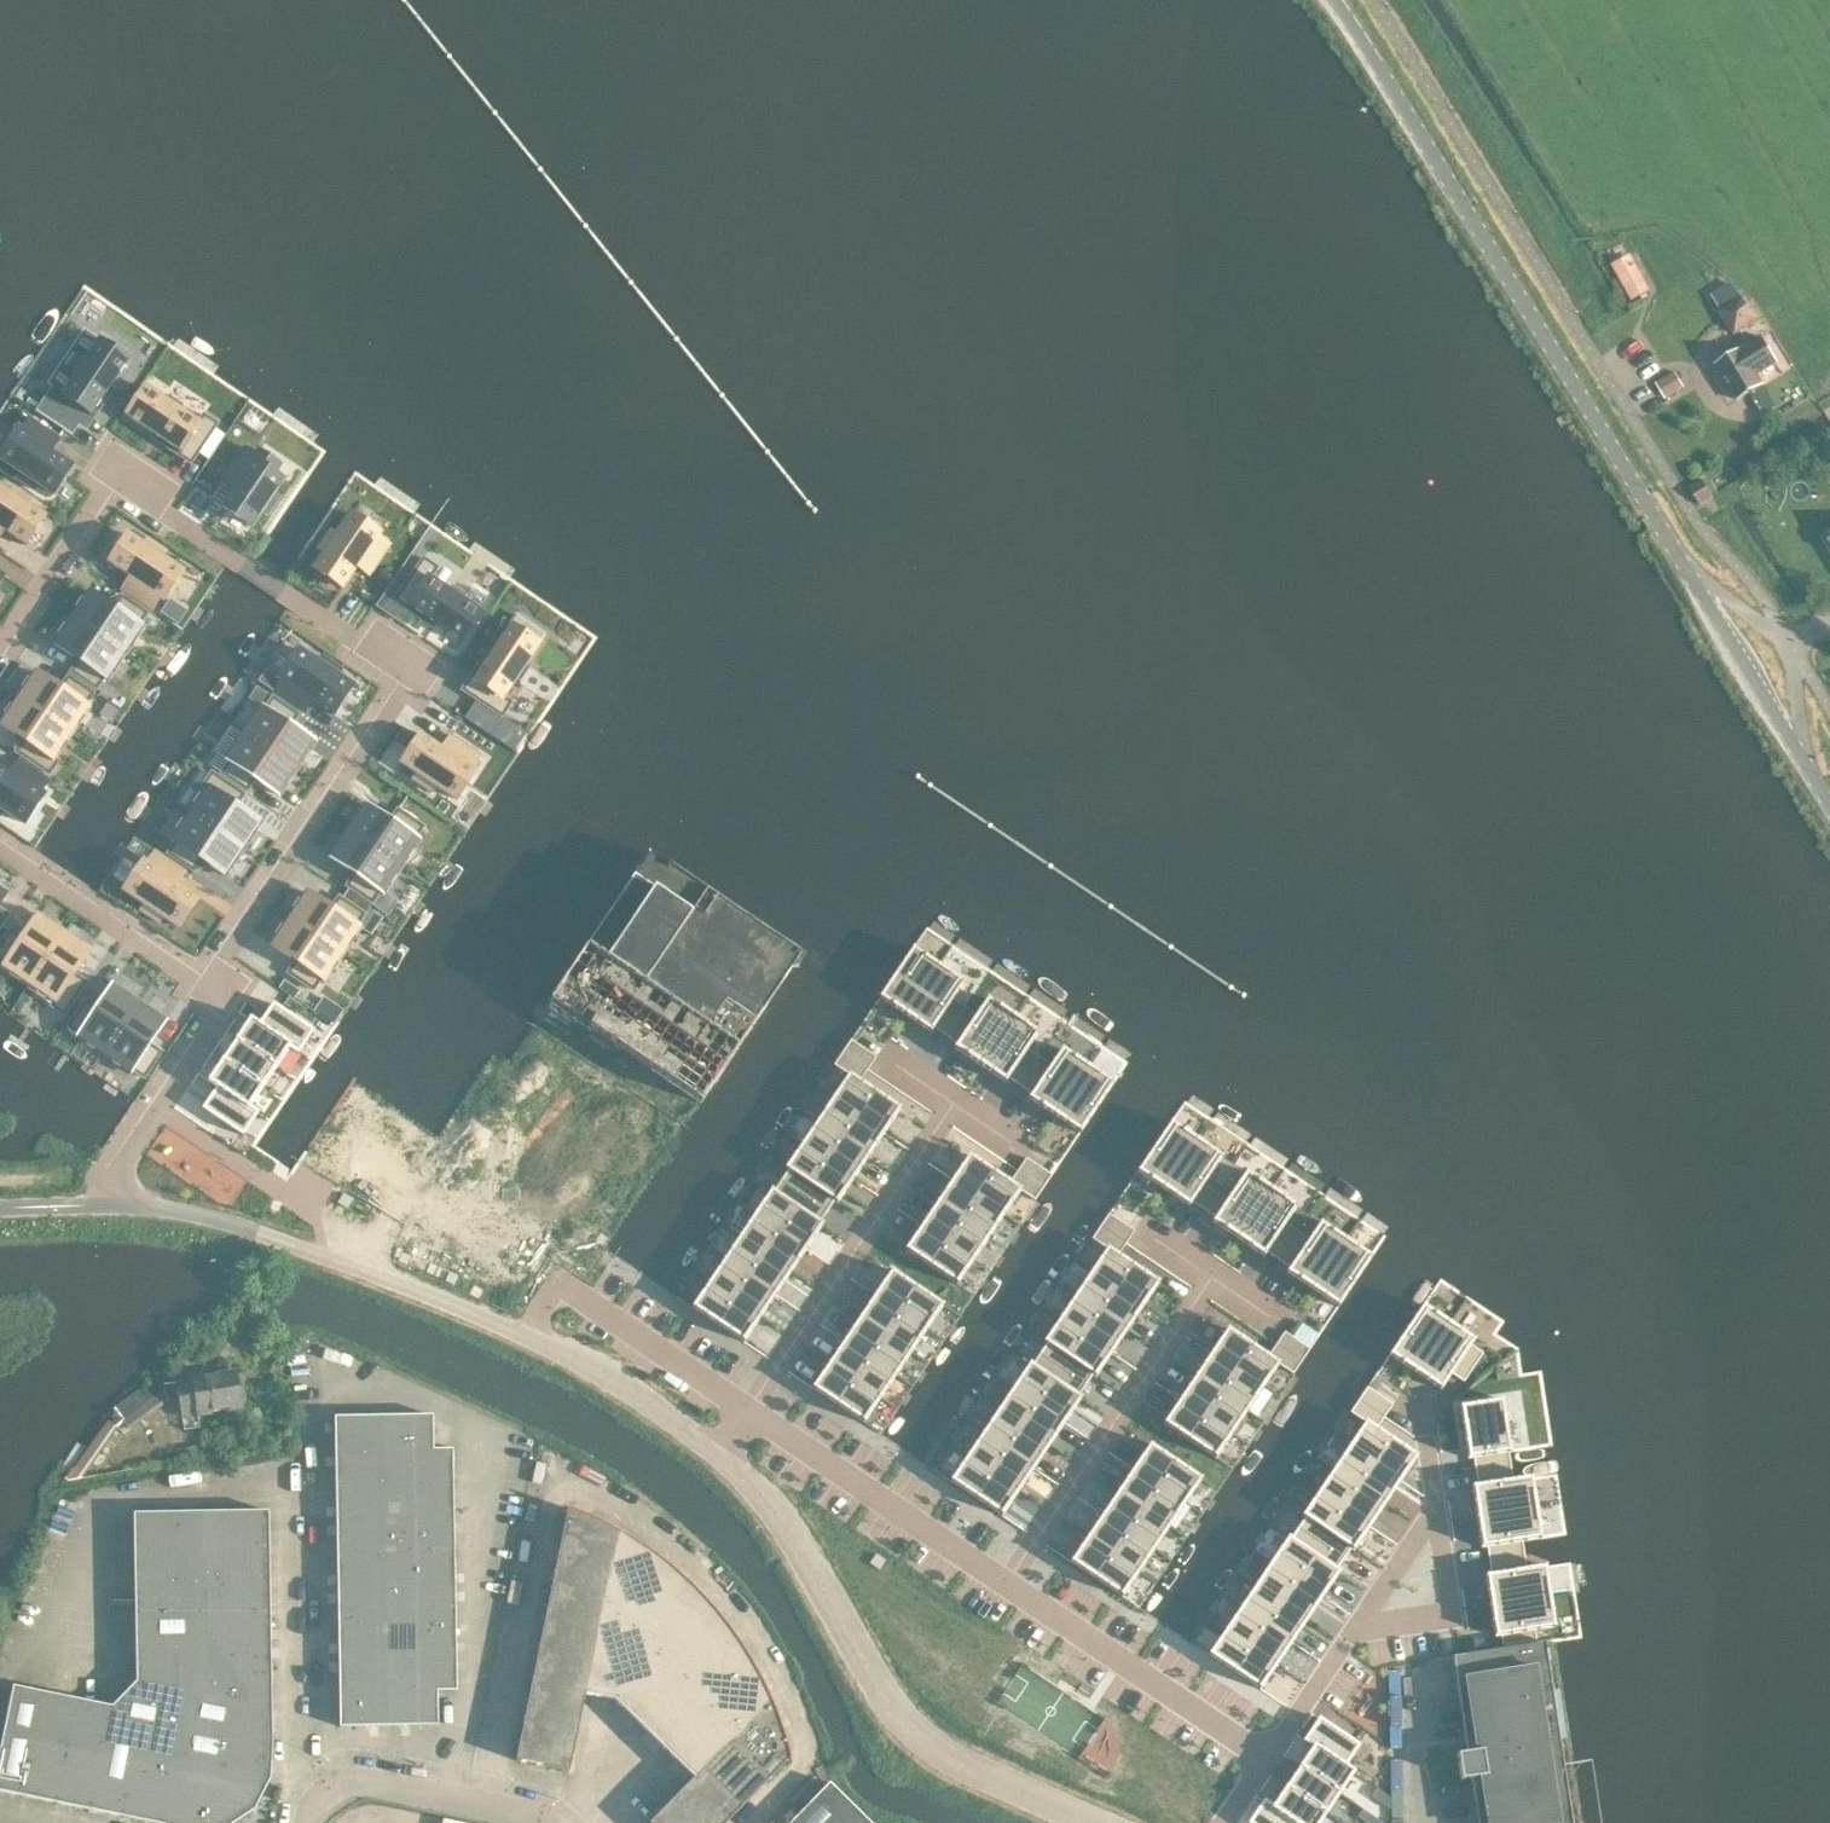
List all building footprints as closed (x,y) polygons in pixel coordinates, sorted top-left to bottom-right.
[(1611,262),(1631,299),(1649,289),(1629,253),(1611,262)] [(1711,296),(1733,332),(1754,320),(1732,283),(1711,296)] [(1758,375),(1778,362),(1762,335),(1715,363),(1736,399),(1749,391),(1762,411),(1775,404),(1758,375)] [(45,400),(38,410),(68,430),(75,420),(84,408),(92,413),(129,359),(100,339),(87,359),(82,355),(71,371),(76,374),(64,392),(53,385),(44,399),(45,400)] [(1683,386),(1674,371),(1656,382),(1665,397),(1683,386)] [(145,386),(125,414),(180,451),(185,443),(198,451),(217,423),(203,413),(197,421),(180,409),(183,404),(167,394),(164,399),(145,386)] [(0,454),(0,457),(19,470),(15,476),(33,488),(38,482),(53,492),(72,464),(50,449),(58,437),(29,417),(21,430),(18,427),(0,454)] [(237,484),(222,505),(250,524),(261,509),(267,513),(279,495),(273,491),(282,478),(274,472),(279,464),(259,451),(256,454),(244,446),(224,475),(237,484)] [(1699,503),(1712,496),(1711,493),(1703,481),(1702,479),(1690,486),(1696,497),(1699,503)] [(3,529),(24,544),(44,515),(28,505),(33,499),(14,486),(9,492),(0,486),(0,533),(3,529)] [(324,552),(314,567),(342,586),(357,565),(369,573),(389,544),(377,535),(379,532),(351,513),(337,533),(330,529),(318,548),(324,552)] [(127,533),(108,562),(130,577),(122,589),(151,609),(159,596),(163,599),(182,570),(161,556),(166,550),(147,537),(143,544),(127,533)] [(423,557),(401,588),(414,597),(408,605),(463,641),(482,613),(463,600),(467,595),(451,584),(447,589),(430,577),(437,566),(423,557)] [(77,608),(72,617),(124,652),(130,644),(132,646),(139,636),(136,634),(142,626),(139,624),(147,612),(121,595),(113,607),(89,590),(84,599),(81,597),(74,607),(77,608)] [(481,684),(472,696),(501,715),(511,701),(503,696),(514,678),(520,682),(530,666),(525,662),(545,633),(516,613),(473,678),(481,684)] [(60,634),(54,643),(78,659),(70,671),(96,688),(104,676),(107,678),(112,670),(115,672),(122,662),(119,660),(124,652),(72,617),(66,625),(63,623),(57,633),(60,634)] [(282,679),(273,691),(303,711),(311,699),(333,713),(352,684),(337,674),(341,668),(322,655),(318,662),(297,648),(278,676),(282,679)] [(23,689),(18,697),(71,732),(76,724),(79,726),(85,716),(82,714),(88,706),(85,704),(93,692),(67,675),(59,687),(35,671),(30,679),(27,677),(21,687),(23,689)] [(261,706),(243,732),(296,767),(314,741),(290,725),(298,713),(272,696),(264,708),(261,706)] [(6,715),(0,723),(24,739),(16,751),(21,755),(49,773),(58,760),(54,757),(58,750),(61,752),(68,742),(65,740),(71,732),(18,697),(12,705),(9,703),(3,713),(6,715)] [(478,699),(465,718),(487,732),(499,714),(478,699)] [(229,760),(221,772),(246,789),(254,777),(279,794),(296,767),(243,732),(226,758),(229,760)] [(421,732),(401,761),(417,771),(412,778),(431,790),(435,784),(456,798),(475,769),(472,767),(480,754),(450,735),(442,747),(421,732)] [(4,808),(24,822),(44,793),(40,791),(48,779),(19,759),(11,771),(0,764),(0,814),(4,808)] [(195,804),(189,813),(242,848),(248,840),(250,841),(257,832),(254,830),(260,822),(236,805),(244,793),(211,771),(202,785),(206,787),(201,794),(199,793),(192,802),(195,804)] [(365,804),(347,830),(400,865),(418,839),(415,837),(423,825),(397,808),(389,820),(365,804)] [(175,841),(167,852),(192,870),(200,858),(225,874),(230,866),(233,867),(239,858),(237,856),(242,848),(189,813),(184,820),(181,819),(175,828),(177,830),(172,838),(175,841)] [(347,830),(330,856),(354,872),(346,884),(372,901),(380,890),(383,891),(400,865),(347,830)] [(143,860),(124,889),(144,903),(140,909),(159,922),(163,915),(178,926),(198,897),(176,882),(184,870),(155,850),(147,863),(143,860)] [(600,926),(550,1001),(640,1062),(672,1083),(697,1100),(700,1102),(805,952),(804,952),(803,953),(789,943),(787,946),(772,936),(704,890),(652,855),(648,856),(644,861),(624,891),(600,926)] [(350,887),(343,898),(358,908),(364,913),(367,908),(372,901),(350,887)] [(294,909),(289,917),(342,953),(347,944),(350,946),(356,937),(354,935),(359,927),(356,924),(364,913),(358,908),(343,898),(339,895),(330,907),(306,891),(301,899),(298,898),(292,907),(294,909)] [(0,944),(0,960),(4,963),(2,966),(11,972),(9,975),(18,981),(20,978),(28,983),(64,931),(56,926),(58,923),(48,916),(46,919),(38,913),(22,938),(10,930),(0,944)] [(277,935),(271,943),(295,960),(287,972),(313,989),(321,977),(324,979),(330,971),(332,972),(339,963),(336,961),(342,953),(289,917),(283,925),(281,924),(274,933),(277,935)] [(64,931),(28,983),(37,989),(35,992),(45,998),(46,996),(53,1001),(51,1005),(64,1014),(86,981),(74,973),(90,949),(82,943),(84,940),(74,934),(72,937),(64,931)] [(912,947),(878,997),(904,1014),(938,965),(912,947)] [(938,965),(904,1014),(930,1032),(933,1027),(945,1035),(964,1006),(952,999),(964,982),(938,965)] [(284,978),(279,986),(333,1023),(342,1010),(322,996),(318,1002),(284,978)] [(85,1000),(67,1025),(79,1033),(77,1037),(104,1054),(139,1001),(113,984),(97,1008),(85,1000)] [(964,1006),(945,1035),(956,1042),(953,1047),(979,1064),(1013,1015),(987,997),(975,1014),(964,1006)] [(139,1001),(104,1054),(130,1072),(132,1069),(144,1077),(161,1051),(149,1043),(165,1019),(139,1001)] [(273,1003),(259,1023),(290,1044),(299,1050),(313,1030),(273,1003)] [(1013,1015),(979,1064),(991,1073),(1005,1082),(1008,1077),(1019,1085),(1039,1057),(1027,1049),(1038,1032),(1013,1015)] [(250,1017),(236,1037),(276,1064),(290,1044),(259,1023),(250,1017)] [(236,1037),(222,1058),(263,1085),(276,1064),(236,1037)] [(851,1039),(842,1051),(867,1068),(868,1068),(876,1056),(851,1039)] [(1039,1057),(1019,1085),(1031,1093),(1028,1097),(1053,1115),(1087,1065),(1061,1048),(1050,1064),(1039,1057)] [(848,1073),(832,1097),(884,1132),(900,1108),(859,1080),(867,1068),(842,1051),(834,1064),(848,1073)] [(222,1058),(209,1078),(218,1084),(249,1105),(263,1085),(222,1058)] [(1087,1065),(1053,1115),(1079,1132),(1113,1082),(1087,1065)] [(218,1084),(204,1105),(244,1132),(258,1111),(249,1105),(218,1084)] [(832,1097),(817,1120),(868,1155),(884,1132),(832,1097)] [(817,1120),(801,1143),(853,1178),(868,1155),(817,1120)] [(1170,1121),(1137,1171),(1162,1188),(1196,1138),(1170,1121)] [(174,1123),(157,1157),(181,1169),(198,1135),(174,1123)] [(1196,1138),(1162,1188),(1175,1196),(1188,1206),(1192,1201),(1203,1208),(1222,1180),(1211,1172),(1222,1156),(1196,1138)] [(801,1143),(786,1166),(838,1201),(853,1178),(801,1143)] [(961,1165),(952,1178),(1004,1213),(1020,1189),(1034,1199),(1043,1186),(1017,1169),(1010,1181),(969,1154),(961,1165)] [(1018,1169),(1017,1169),(1043,1186),(1051,1174),(1039,1165),(1026,1157),(1018,1169)] [(771,1188),(770,1190),(822,1225),(823,1223),(820,1221),(834,1201),(836,1203),(838,1201),(786,1166),(785,1168),(787,1170),(777,1185),(774,1190),(771,1188)] [(1222,1180),(1203,1208),(1214,1216),(1211,1221),(1237,1238),(1271,1188),(1245,1171),(1234,1188),(1222,1180)] [(952,1178),(937,1201),(989,1236),(1004,1213),(952,1178)] [(1271,1188),(1237,1238),(1263,1256),(1266,1251),(1278,1259),(1297,1230),(1286,1223),(1297,1206),(1271,1188)] [(770,1190),(754,1213),(806,1248),(822,1225),(770,1190)] [(937,1201),(921,1224),(973,1259),(988,1237),(989,1236),(937,1201)] [(1109,1212),(1100,1225),(1126,1242),(1134,1229),(1121,1221),(1109,1212)] [(754,1213),(739,1236),(791,1271),(806,1248),(754,1213)] [(1297,1230),(1278,1259),(1289,1266),(1286,1271),(1312,1289),(1345,1239),(1320,1221),(1308,1238),(1297,1230)] [(921,1224),(905,1249),(957,1283),(973,1259),(921,1224)] [(1106,1247),(1090,1271),(1142,1306),(1159,1281),(1118,1254),(1126,1242),(1100,1225),(1092,1238),(1106,1247)] [(739,1236),(723,1259),(775,1294),(791,1271),(739,1236)] [(1345,1239),(1312,1289),(1338,1306),(1371,1256),(1345,1239)] [(723,1259),(708,1282),(760,1316),(775,1294),(723,1259)] [(891,1269),(874,1294),(926,1329),(943,1304),(891,1269)] [(1090,1271),(1075,1294),(1127,1329),(1142,1306),(1090,1271)] [(708,1282),(691,1306),(743,1341),(760,1316),(708,1282)] [(874,1294),(859,1317),(911,1352),(926,1329),(874,1294)] [(1075,1294),(1059,1317),(1111,1352),(1127,1329),(1075,1294)] [(1427,1296),(1392,1348),(1419,1366),(1454,1315),(1427,1296)] [(1454,1315),(1419,1366),(1446,1385),(1457,1368),(1470,1376),(1490,1346),(1477,1338),(1481,1333),(1454,1315)] [(859,1317),(844,1339),(895,1374),(911,1352),(859,1317)] [(1049,1332),(1044,1340),(1096,1375),(1111,1352),(1059,1317),(1049,1332)] [(1227,1327),(1210,1352),(1262,1387),(1278,1363),(1293,1373),(1301,1360),(1276,1343),(1268,1355),(1227,1327)] [(1276,1343),(1301,1360),(1309,1348),(1284,1331),(1276,1343)] [(844,1339),(828,1362),(880,1397),(895,1374),(844,1339)] [(1029,1362),(1028,1364),(1080,1399),(1081,1397),(1078,1395),(1092,1375),(1095,1376),(1096,1375),(1044,1340),(1043,1342),(1046,1343),(1032,1364),(1029,1362)] [(1210,1352),(1195,1375),(1247,1410),(1262,1387),(1210,1352)] [(814,1383),(812,1387),(848,1411),(863,1422),(880,1397),(828,1362),(814,1383)] [(1023,1371),(1012,1387),(1064,1422),(1080,1399),(1028,1364),(1023,1371)] [(175,1382),(180,1412),(196,1410),(197,1413),(241,1405),(242,1406),(243,1406),(242,1400),(244,1399),(242,1387),(240,1387),(237,1370),(235,1370),(236,1371),(175,1382)] [(1375,1374),(1366,1386),(1393,1404),(1401,1392),(1375,1374)] [(1195,1375),(1180,1398),(1231,1433),(1247,1410),(1195,1375)] [(1373,1409),(1357,1433),(1411,1469),(1427,1445),(1384,1417),(1393,1404),(1366,1386),(1358,1399),(1373,1409)] [(1012,1387),(997,1410),(1049,1444),(1064,1422),(1012,1387)] [(66,1475),(65,1477),(68,1479),(75,1478),(83,1477),(83,1476),(84,1474),(105,1444),(112,1449),(125,1432),(124,1431),(128,1427),(129,1429),(134,1425),(139,1430),(144,1426),(141,1421),(145,1417),(149,1422),(155,1418),(151,1412),(156,1408),(148,1397),(116,1425),(108,1418),(76,1464),(74,1467),(72,1466),(66,1475)] [(1180,1398),(1163,1422),(1215,1457),(1231,1433),(1180,1398)] [(1520,1409),(1458,1418),(1463,1450),(1474,1449),(1476,1463),(1511,1458),(1509,1443),(1525,1441),(1520,1409)] [(997,1410),(982,1432),(1034,1467),(1049,1444),(997,1410)] [(433,1414),(384,1415),(384,1449),(433,1448),(433,1414)] [(334,1416),(335,1450),(384,1449),(384,1415),(334,1416)] [(982,1432),(966,1455),(1018,1490),(1034,1467),(982,1432)] [(1357,1433),(1341,1457),(1395,1493),(1411,1469),(1357,1433)] [(1149,1443),(1133,1467),(1184,1502),(1201,1478),(1149,1443)] [(384,1449),(385,1484),(453,1483),(453,1448),(433,1448),(384,1449)] [(335,1450),(336,1485),(385,1484),(384,1449),(335,1450)] [(966,1455),(950,1480),(1002,1515),(1018,1490),(966,1455)] [(1341,1457),(1325,1480),(1379,1517),(1395,1493),(1341,1457)] [(1478,1477),(1472,1478),(1477,1510),(1539,1501),(1534,1469),(1513,1472),(1511,1458),(1476,1463),(1478,1477)] [(1133,1467),(1117,1490),(1169,1525),(1184,1502),(1133,1467)] [(1309,1504),(1307,1506),(1310,1508),(1358,1540),(1361,1542),(1362,1540),(1379,1517),(1325,1480),(1309,1504)] [(385,1484),(385,1519),(454,1517),(453,1483),(385,1484)] [(336,1485),(336,1519),(385,1519),(385,1484),(336,1485)] [(1117,1490),(1102,1513),(1154,1548),(1169,1525),(1117,1490)] [(1539,1501),(1477,1510),(1482,1542),(1493,1541),(1495,1555),(1530,1550),(1528,1535),(1544,1533),(1539,1501)] [(554,1574),(607,1585),(618,1530),(605,1523),(592,1517),(579,1511),(566,1506),(565,1508),(567,1508),(554,1574)] [(1293,1527),(1292,1529),(1346,1566),(1347,1564),(1344,1562),(1358,1540),(1310,1508),(1296,1529),(1293,1527)] [(202,1546),(270,1545),(269,1510),(214,1511),(214,1510),(201,1511),(202,1546)] [(133,1512),(134,1547),(202,1546),(201,1511),(188,1511),(133,1512)] [(1102,1513),(1086,1536),(1138,1571),(1154,1548),(1102,1513)] [(385,1519),(386,1553),(454,1552),(454,1517),(385,1519)] [(336,1519),(337,1554),(386,1553),(385,1519),(336,1519)] [(1292,1529),(1276,1553),(1330,1589),(1346,1566),(1292,1529)] [(603,1601),(632,1628),(683,1576),(675,1570),(668,1563),(660,1557),(646,1547),(632,1538),(618,1530),(607,1585),(603,1601)] [(1073,1555),(1070,1561),(1119,1594),(1122,1596),(1138,1571),(1086,1536),(1073,1555)] [(202,1579),(270,1578),(270,1545),(202,1546),(202,1579)] [(134,1547),(134,1580),(202,1579),(202,1546),(134,1547)] [(1497,1569),(1491,1570),(1496,1602),(1558,1593),(1553,1561),(1532,1564),(1530,1550),(1495,1555),(1497,1569)] [(386,1553),(387,1588),(455,1587),(454,1552),(386,1553)] [(337,1554),(337,1589),(387,1588),(386,1553),(337,1554)] [(1268,1563),(1260,1577),(1314,1613),(1330,1589),(1276,1553),(1275,1553),(1268,1563)] [(546,1611),(599,1622),(603,1601),(607,1585),(554,1574),(546,1611)] [(632,1628),(658,1655),(709,1603),(701,1594),(692,1585),(683,1576),(632,1628)] [(1260,1577),(1243,1600),(1297,1637),(1314,1613),(1260,1577)] [(203,1612),(271,1611),(270,1578),(202,1579),(203,1612)] [(134,1580),(135,1613),(203,1612),(202,1579),(134,1580)] [(387,1588),(387,1622),(456,1621),(455,1587),(387,1588)] [(337,1589),(338,1623),(387,1622),(387,1588),(337,1589)] [(1558,1593),(1496,1602),(1501,1634),(1521,1631),(1522,1640),(1558,1635),(1556,1626),(1563,1625),(1558,1593)] [(1243,1600),(1227,1624),(1281,1661),(1297,1637),(1243,1600)] [(585,1693),(615,1699),(658,1655),(632,1628),(603,1601),(599,1622),(591,1659),(584,1693),(585,1693)] [(658,1655),(685,1680),(732,1632),(723,1620),(716,1611),(709,1603),(658,1655)] [(203,1645),(271,1644),(271,1611),(203,1612),(203,1645)] [(538,1648),(591,1659),(599,1622),(546,1611),(538,1648)] [(135,1613),(135,1646),(203,1645),(203,1612),(135,1613)] [(387,1622),(388,1657),(456,1656),(456,1621),(387,1622)] [(338,1623),(338,1658),(388,1657),(387,1622),(338,1623)] [(1227,1624),(1210,1650),(1264,1686),(1281,1661),(1227,1624)] [(685,1680),(712,1707),(754,1665),(747,1654),(740,1643),(732,1632),(685,1680)] [(1452,1656),(1457,1686),(1465,1740),(1467,1752),(1457,1753),(1461,1779),(1471,1777),(1478,1822),(1572,1822),(1544,1642),(1452,1656)] [(204,1681),(272,1680),(271,1644),(203,1645),(204,1681)] [(136,1680),(184,1690),(204,1694),(204,1681),(203,1645),(135,1646),(136,1680)] [(585,1695),(585,1693),(584,1693),(591,1659),(538,1648),(531,1684),(585,1695)] [(1056,1694),(1069,1677),(1029,1649),(1017,1667),(1056,1694)] [(615,1699),(641,1725),(685,1680),(658,1655),(615,1699)] [(388,1691),(437,1690),(457,1690),(456,1656),(388,1657),(388,1691)] [(338,1658),(339,1692),(388,1691),(388,1657),(338,1658)] [(754,1665),(712,1707),(738,1733),(729,1742),(767,1780),(788,1758),(789,1760),(790,1759),(786,1743),(781,1726),(775,1710),(769,1695),(762,1680),(754,1665)] [(170,1756),(177,1724),(184,1690),(136,1680),(112,1705),(104,1743),(137,1749),(170,1756)] [(204,1694),(272,1708),(272,1680),(204,1681),(204,1694)] [(641,1725),(668,1752),(712,1707),(685,1680),(641,1725)] [(5,1724),(2,1737),(35,1743),(46,1691),(13,1684),(5,1724)] [(577,1733),(585,1695),(531,1684),(523,1721),(577,1733)] [(184,1690),(177,1724),(273,1744),(273,1739),(272,1708),(204,1694),(184,1690)] [(437,1690),(388,1691),(389,1725),(438,1724),(437,1690)] [(35,1743),(68,1750),(79,1698),(46,1691),(35,1743)] [(388,1691),(339,1692),(340,1726),(389,1725),(388,1691)] [(68,1750),(101,1757),(104,1743),(112,1705),(79,1698),(68,1750)] [(668,1752),(694,1777),(703,1769),(729,1742),(738,1733),(712,1707),(668,1752)] [(1320,1712),(1304,1734),(1313,1740),(1344,1762),(1359,1740),(1320,1712)] [(569,1770),(577,1733),(523,1721),(515,1759),(569,1770)] [(170,1756),(203,1763),(270,1777),(271,1774),(273,1744),(177,1724),(170,1756)] [(24,1796),(35,1743),(2,1737),(0,1747),(0,1791),(24,1796)] [(1313,1740),(1299,1760),(1338,1788),(1353,1768),(1344,1762),(1313,1740)] [(729,1742),(703,1769),(741,1807),(767,1780),(729,1742)] [(24,1796),(57,1803),(68,1750),(35,1743),(24,1796)] [(90,1810),(123,1816),(137,1749),(104,1743),(101,1757),(90,1810)] [(156,1822),(170,1756),(137,1749),(123,1816),(156,1822)] [(57,1803),(90,1810),(101,1757),(68,1750),(57,1803)] [(203,1763),(170,1756),(156,1822),(191,1822),(203,1763)] [(1299,1760),(1285,1780),(1324,1808),(1338,1788),(1299,1760)] [(191,1822),(234,1822),(253,1810),(257,1806),(270,1780),(270,1777),(203,1763),(191,1822)] [(676,1795),(704,1822),(725,1822),(741,1807),(703,1769),(694,1777),(676,1795)] [(1270,1800),(1301,1822),(1303,1822),(1314,1822),(1324,1808),(1285,1780),(1270,1800)] [(829,1782),(789,1822),(871,1822),(829,1782)] [(1376,1787),(1371,1795),(1390,1808),(1390,1797),(1376,1787)] [(1247,1816),(1257,1822),(1301,1822),(1270,1800),(1262,1794),(1247,1816)] [(676,1795),(649,1822),(704,1822),(676,1795)] [(1357,1816),(1368,1822),(1381,1822),(1382,1821),(1362,1808),(1357,1816)]
